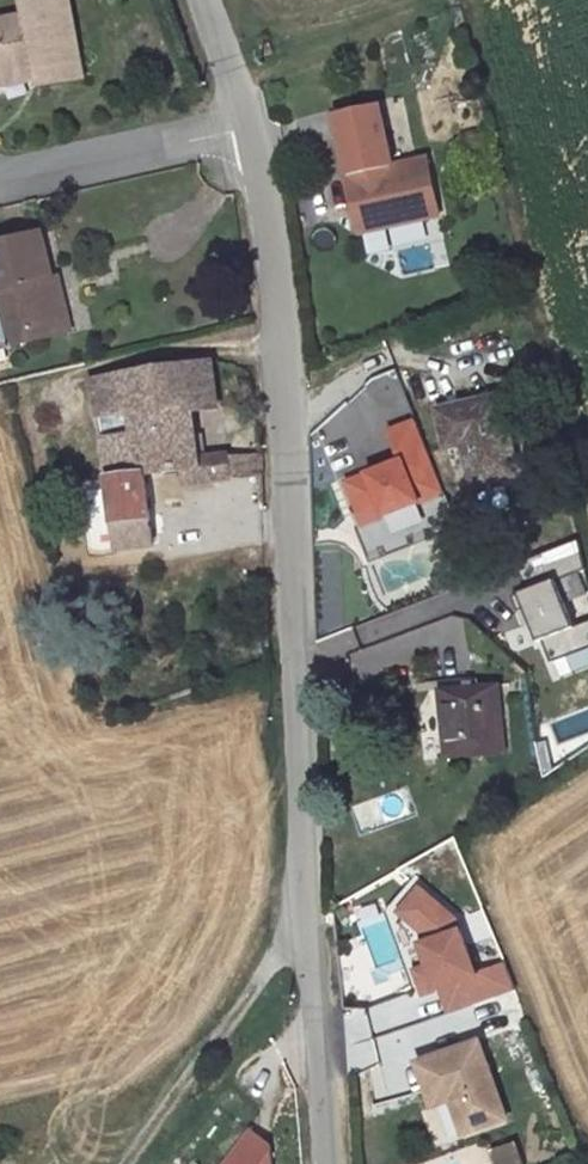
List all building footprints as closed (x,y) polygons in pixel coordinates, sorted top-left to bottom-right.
[(36,70),(37,78),(39,85),(82,78),(68,0),(30,0),(24,1),(26,17),(0,22),(0,76),(36,70)] [(259,47),(263,57),(274,53),(270,43),(259,47)] [(0,76),(0,85),(37,78),(36,70),(0,76)] [(379,104),(335,113),(348,176),(392,167),(379,104)] [(348,176),(347,176),(359,233),(439,216),(427,159),(392,167),(348,176)] [(69,331),(62,301),(45,305),(40,284),(51,281),(50,280),(39,234),(0,243),(0,347),(69,331)] [(430,252),(405,252),(406,272),(430,271),(430,252)] [(62,301),(56,278),(50,280),(51,281),(40,284),(45,305),(62,301)] [(186,366),(192,409),(217,406),(211,363),(186,366)] [(104,436),(117,552),(154,547),(145,476),(183,471),(199,469),(198,458),(192,409),(186,366),(126,373),(90,381),(104,436)] [(440,412),(445,436),(462,432),(464,441),(473,482),(515,473),(498,399),(440,412)] [(395,434),(407,465),(351,487),(365,523),(443,492),(417,426),(395,434)] [(445,436),(447,444),(464,441),(462,432),(445,436)] [(230,456),(232,479),(264,476),(263,455),(230,456)] [(199,469),(183,471),(184,484),(232,479),(230,456),(198,458),(199,469)] [(585,569),(578,541),(517,565),(527,592),(556,581),(585,569)] [(542,640),(574,628),(556,581),(527,592),(513,598),(518,612),(526,609),(539,642),(542,640)] [(551,662),(587,647),(587,622),(574,628),(542,640),(551,662)] [(473,678),(439,681),(439,690),(474,687),(473,678)] [(500,685),(474,687),(439,690),(445,759),(505,754),(500,685)] [(400,911),(421,887),(417,883),(390,913),(419,989),(424,987),(406,939),(425,932),(400,911)] [(400,911),(425,932),(406,939),(424,987),(437,982),(444,979),(456,1013),(516,991),(505,963),(478,973),(458,920),(421,887),(400,911)] [(444,979),(437,982),(449,1015),(456,1013),(444,979)] [(417,1063),(427,1094),(446,1088),(450,1100),(462,1134),(506,1119),(479,1042),(417,1063)] [(427,1094),(432,1107),(450,1100),(446,1088),(427,1094)] [(259,1135),(237,1163),(280,1163),(280,1152),(259,1135)] [(493,1150),(497,1163),(523,1163),(516,1142),(493,1150)]
